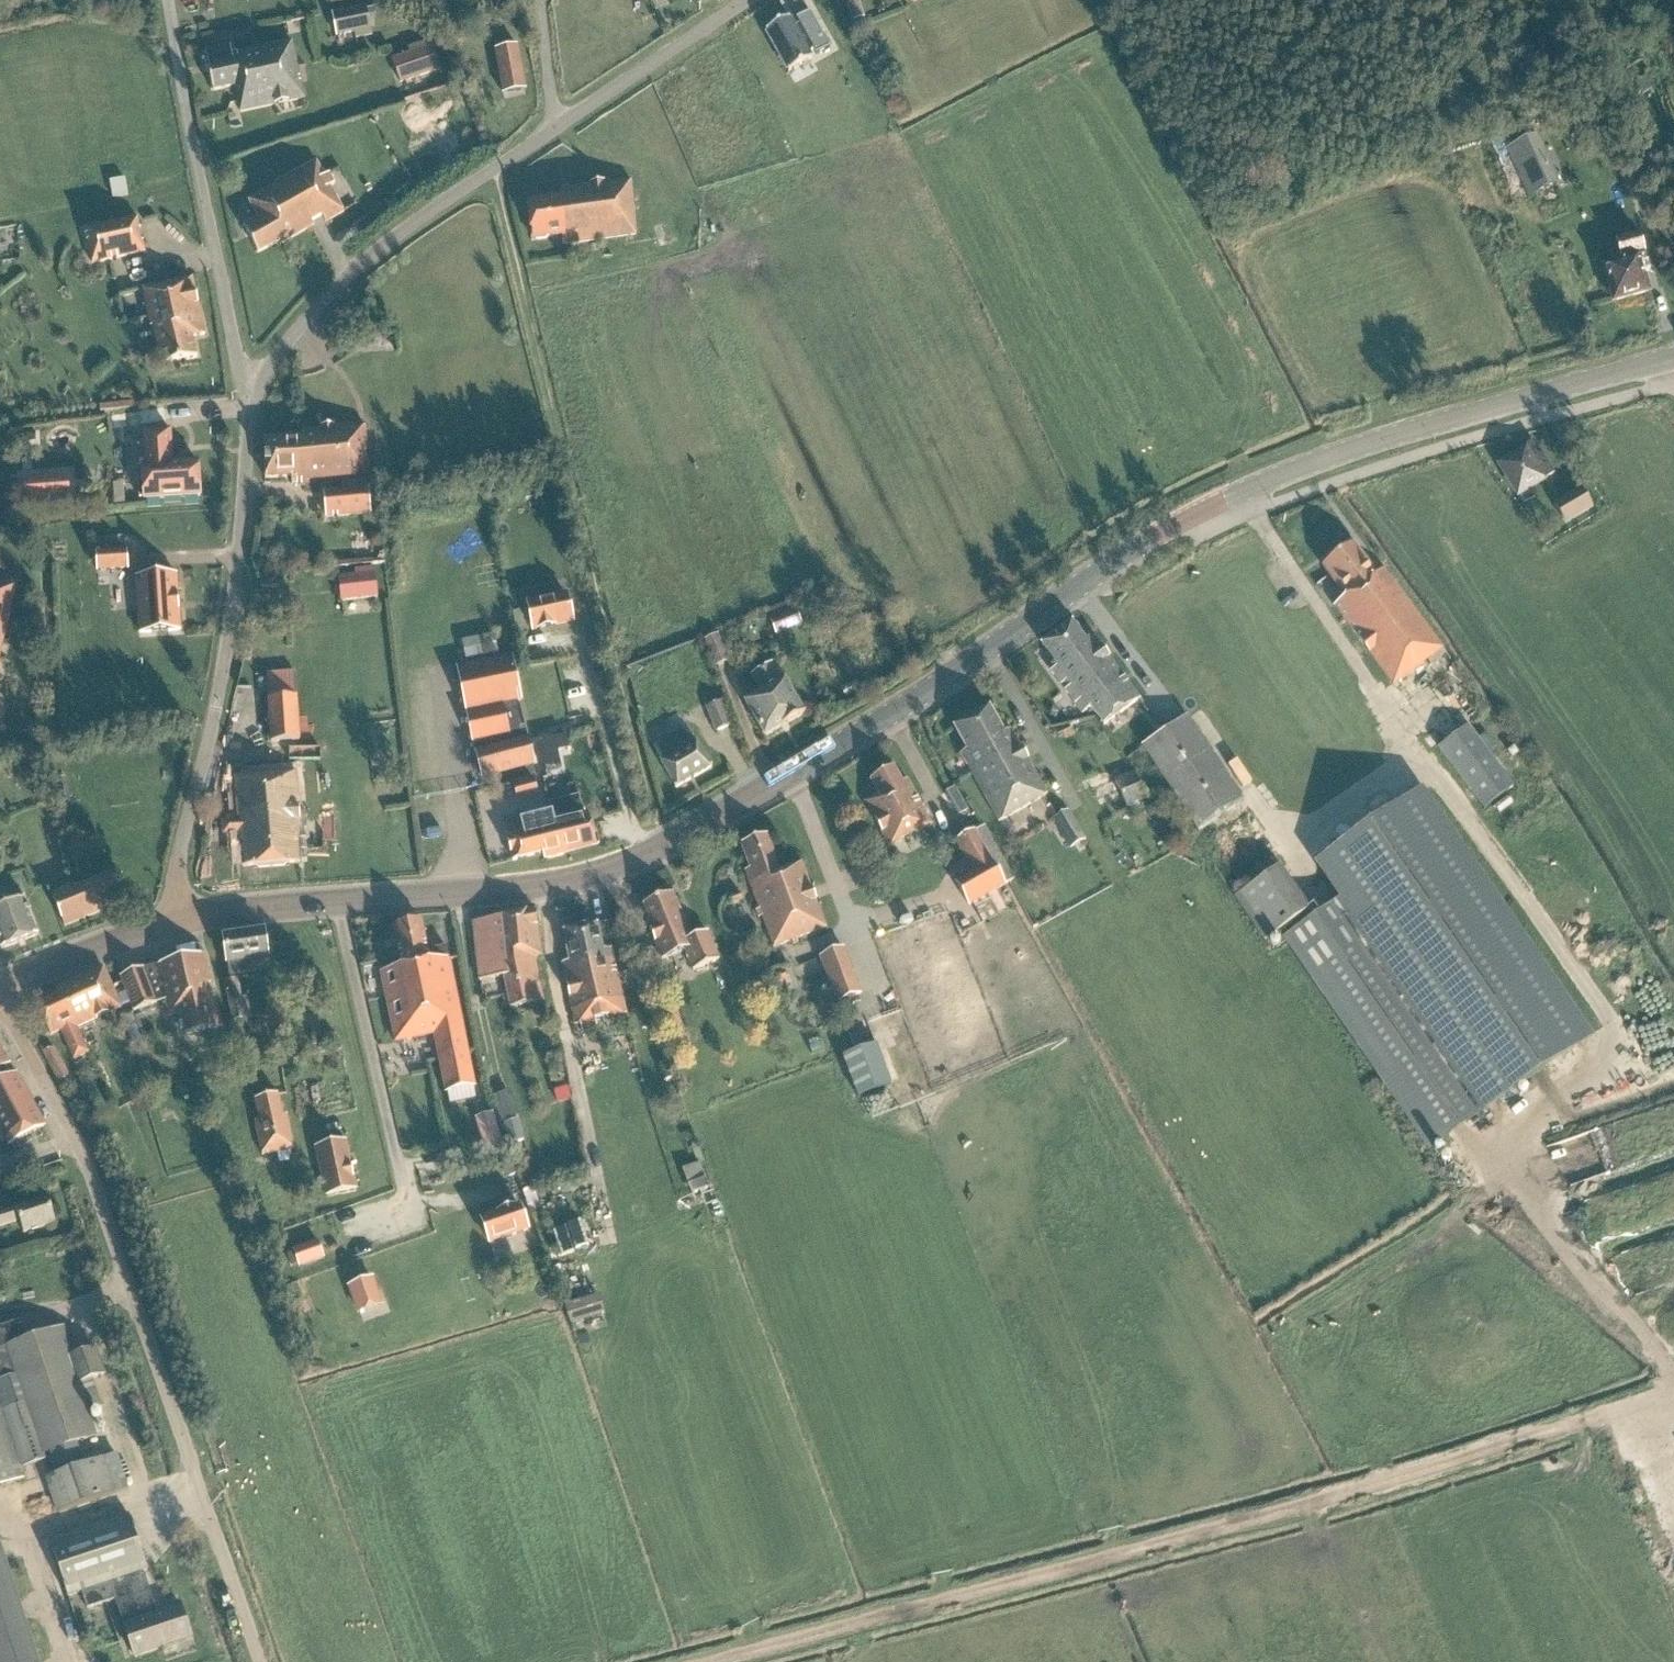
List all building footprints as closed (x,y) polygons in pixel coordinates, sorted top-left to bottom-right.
[(858,0),(845,0),(853,23),(865,19),(858,0)] [(367,7),(332,14),(337,38),(355,34),(356,41),(373,37),(367,7)] [(789,19),(766,32),(788,73),(812,61),(808,55),(814,52),(816,57),(830,49),(810,13),(796,20),(799,26),(794,29),(789,19)] [(233,56),(231,47),(205,52),(208,66),(213,92),(235,87),(241,113),(304,100),(292,44),(233,56)] [(410,55),(393,62),(400,84),(440,70),(432,48),(426,50),(424,45),(409,50),(410,55)] [(495,52),(503,94),(525,90),(517,48),(495,52)] [(1556,185),(1534,138),(1507,151),(1528,197),(1556,185)] [(258,217),(243,226),(258,254),(280,242),(282,245),(314,226),(311,222),(322,216),(326,223),(344,213),(328,187),(335,183),(329,173),(322,177),(313,162),(248,201),(258,217)] [(1636,179),(1626,182),(1631,198),(1641,195),(1636,179)] [(561,200),(528,204),(533,239),(562,236),(563,246),(578,244),(578,245),(588,244),(588,242),(627,237),(627,239),(638,238),(635,214),(639,213),(638,207),(634,208),(631,181),(560,190),(561,200)] [(92,265),(145,253),(142,242),(141,243),(138,230),(140,230),(137,219),(84,230),(92,265)] [(1644,256),(1638,235),(1617,241),(1623,262),(1604,267),(1613,302),(1649,293),(1639,258),(1644,256)] [(166,285),(161,285),(140,290),(149,328),(154,327),(162,366),(197,358),(192,338),(204,336),(192,279),(166,285)] [(166,403),(112,405),(113,429),(166,426),(166,403)] [(300,430),(302,487),(370,480),(365,426),(359,427),(359,424),(300,430)] [(302,487),(300,430),(299,430),(300,438),(264,440),(266,479),(292,478),(292,486),(301,485),(301,487),(302,487)] [(142,466),(143,483),(139,484),(140,499),(144,499),(145,501),(200,497),(198,462),(173,464),(170,431),(143,433),(145,466),(142,466)] [(1529,449),(1525,452),(1500,467),(1518,496),(1553,475),(1534,443),(1528,446),(1529,449)] [(52,481),(23,483),(25,504),(53,502),(68,501),(67,480),(52,481)] [(371,515),(368,487),(324,491),(326,519),(371,515)] [(1581,491),(1554,506),(1565,524),(1591,508),(1581,491)] [(1353,545),(1322,567),(1345,599),(1334,607),(1393,687),(1424,663),(1429,669),(1440,661),(1436,655),(1442,650),(1384,570),(1376,576),(1353,545)] [(127,552),(96,554),(97,572),(128,570),(127,552)] [(342,572),(343,578),(339,579),(342,602),(377,598),(373,568),(342,572)] [(180,631),(177,576),(136,578),(140,634),(180,631)] [(16,588),(0,584),(0,666),(16,588)] [(528,605),(533,630),(572,622),(567,596),(528,605)] [(777,634),(801,624),(796,612),(772,622),(777,634)] [(1086,641),(1072,623),(1042,646),(1055,663),(1048,669),(1082,715),(1091,709),(1104,727),(1141,701),(1093,636),(1086,641)] [(729,662),(716,630),(702,636),(715,668),(729,662)] [(498,654),(494,635),(461,642),(465,661),(498,654)] [(474,754),(476,753),(482,778),(534,764),(518,701),(521,701),(512,658),(457,670),(474,754)] [(764,738),(804,715),(785,680),(782,682),(773,664),(752,676),(762,693),(745,703),(764,738)] [(266,675),(271,744),(300,741),(295,673),(266,675)] [(731,726),(722,701),(705,708),(715,733),(731,726)] [(971,774),(1020,746),(1011,730),(1004,734),(989,708),(954,728),(967,751),(960,755),(971,774)] [(1107,733),(1122,754),(1143,738),(1128,718),(1107,733)] [(1244,802),(1188,718),(1143,748),(1199,832),(1244,802)] [(1514,787),(1468,726),(1439,748),(1484,809),(1514,787)] [(660,762),(676,789),(712,769),(695,741),(694,741),(686,727),(653,747),(661,762),(660,762)] [(566,738),(540,743),(543,756),(558,753),(569,751),(566,738)] [(1020,746),(971,774),(998,822),(1048,794),(1020,746)] [(1510,753),(1513,758),(1518,754),(1515,750),(1510,753)] [(879,796),(865,803),(890,848),(931,825),(907,780),(902,783),(893,768),(870,780),(879,796)] [(1127,809),(1148,800),(1136,771),(1115,780),(1127,809)] [(243,868),(300,863),(298,839),(300,839),(295,772),(234,777),(236,817),(226,818),(226,823),(216,823),(217,835),(238,834),(239,843),(241,843),(243,868)] [(52,781),(55,798),(68,795),(65,779),(52,781)] [(533,780),(525,782),(529,795),(537,793),(533,780)] [(1344,900),(1286,940),(1382,1080),(1428,1147),(1587,1038),(1420,794),(1320,865),(1344,900)] [(550,805),(552,814),(526,821),(527,825),(521,826),(522,830),(506,834),(513,862),(543,855),(544,861),(564,856),(564,854),(599,845),(595,832),(593,833),(589,817),(584,818),(579,797),(550,805)] [(1069,811),(1053,820),(1070,851),(1086,841),(1069,811)] [(965,861),(949,871),(955,881),(954,882),(968,907),(972,904),(983,923),(1005,911),(994,892),(1014,881),(983,827),(954,843),(965,861)] [(779,870),(767,835),(741,845),(750,870),(744,872),(758,911),(755,912),(757,919),(761,918),(772,949),(790,942),(792,946),(797,945),(795,941),(825,930),(801,863),(779,870)] [(1279,869),(1235,899),(1265,942),(1309,912),(1279,869)] [(70,886),(71,887),(52,895),(64,927),(100,912),(99,909),(123,900),(112,875),(76,889),(74,884),(70,886)] [(38,936),(22,896),(21,896),(16,881),(0,887),(0,946),(2,950),(38,936)] [(743,902),(740,892),(728,896),(731,906),(743,902)] [(672,893),(643,905),(649,920),(646,922),(662,961),(684,952),(692,971),(720,960),(709,933),(691,940),(672,893)] [(511,954),(540,948),(535,911),(504,917),(511,954)] [(511,957),(511,954),(504,917),(473,924),(479,982),(504,977),(504,978),(505,977),(504,958),(511,957)] [(421,922),(393,928),(401,970),(381,974),(395,1043),(434,1035),(446,1092),(474,1086),(467,1053),(468,1053),(450,960),(448,960),(446,947),(427,951),(421,922)] [(598,924),(563,932),(570,962),(562,964),(576,1027),(626,1015),(611,949),(603,950),(598,924)] [(224,937),(229,979),(273,973),(267,931),(224,937)] [(505,977),(504,978),(511,1009),(543,1002),(534,958),(541,956),(540,948),(511,954),(511,957),(504,958),(505,977)] [(861,995),(844,950),(819,959),(836,1004),(861,995)] [(144,969),(121,977),(134,1012),(166,1000),(169,1016),(180,1014),(184,1035),(221,1028),(205,955),(157,966),(144,969)] [(58,994),(76,1027),(121,1006),(103,968),(56,990),(58,994)] [(242,999),(237,979),(224,981),(233,1022),(252,1017),(247,998),(242,999)] [(88,1052),(76,1027),(58,994),(36,1005),(50,1035),(60,1030),(74,1059),(88,1052)] [(135,1026),(125,1030),(131,1046),(141,1043),(135,1026)] [(858,1100),(893,1086),(877,1045),(841,1059),(858,1100)] [(4,1067),(10,1064),(0,1046),(0,1069),(4,1067)] [(70,1077),(54,1048),(42,1054),(59,1084),(70,1077)] [(10,1145),(43,1127),(16,1076),(10,1079),(4,1067),(0,1069),(0,1126),(10,1145)] [(568,1089),(555,1093),(558,1102),(570,1098),(568,1089)] [(503,1122),(517,1118),(520,1117),(515,1103),(510,1091),(493,1098),(495,1104),(496,1103),(503,1122)] [(278,1095),(255,1100),(259,1122),(255,1123),(262,1156),(272,1154),(272,1156),(278,1155),(277,1153),(293,1150),(286,1116),(283,1117),(278,1095)] [(503,1148),(493,1114),(476,1119),(486,1153),(503,1148)] [(517,1118),(503,1122),(511,1146),(525,1142),(517,1118)] [(357,1190),(347,1143),(314,1150),(321,1182),(325,1197),(357,1190)] [(698,1165),(685,1170),(695,1195),(708,1190),(699,1165),(698,1165)] [(587,1192),(572,1196),(580,1232),(595,1229),(587,1192)] [(47,1199),(15,1209),(0,1214),(0,1228),(19,1222),(23,1234),(55,1224),(47,1199)] [(519,1205),(482,1219),(491,1244),(528,1230),(519,1205)] [(563,1230),(553,1233),(560,1258),(571,1254),(563,1230)] [(293,1251),(299,1267),(324,1259),(318,1242),(293,1251)] [(371,1279),(349,1286),(350,1288),(359,1311),(380,1304),(371,1280),(371,1279)] [(21,1481),(17,1469),(44,1461),(42,1455),(50,1452),(57,1474),(45,1478),(57,1514),(114,1495),(101,1459),(84,1465),(77,1443),(97,1437),(88,1412),(79,1384),(104,1375),(95,1350),(74,1357),(64,1329),(21,1343),(14,1323),(0,1328),(0,1488),(21,1481)] [(87,1610),(115,1600),(135,1658),(192,1639),(181,1606),(157,1614),(143,1572),(147,1571),(129,1516),(50,1542),(68,1597),(82,1593),(87,1610)] [(0,1548),(0,1661),(38,1661),(0,1548)]
